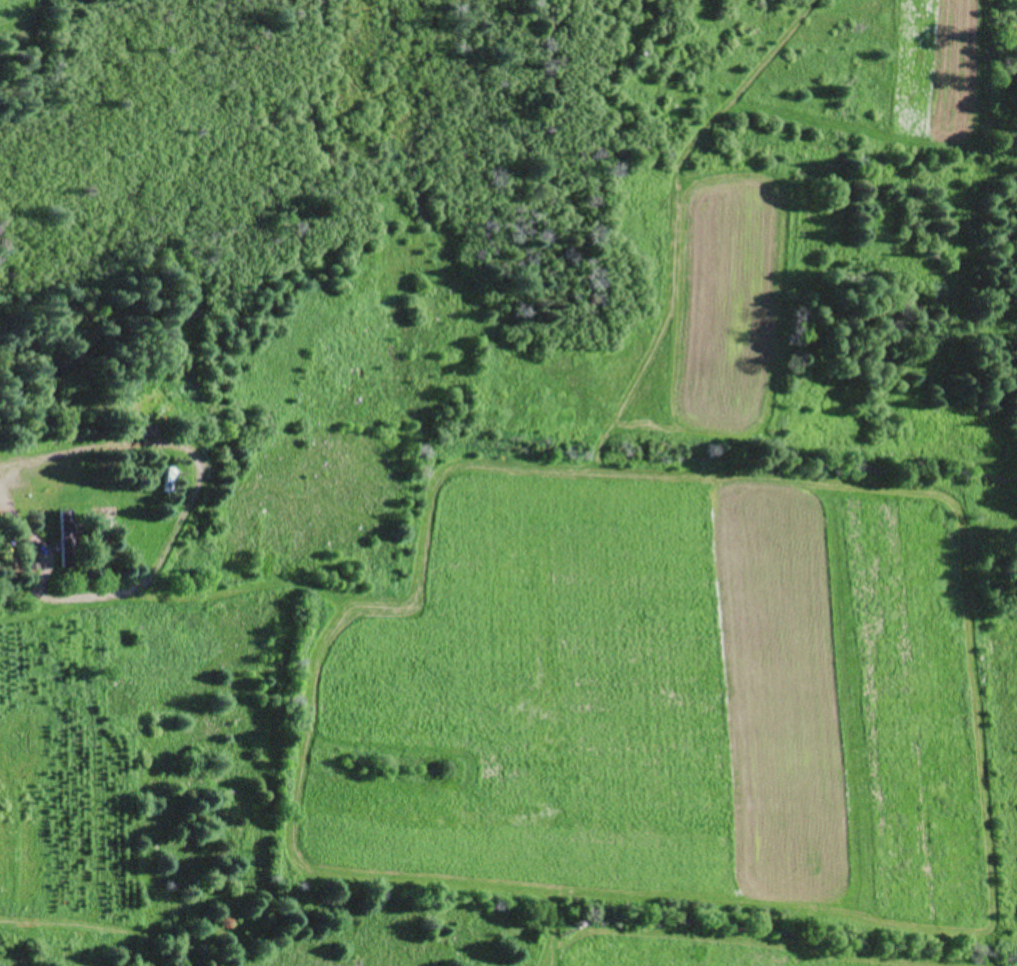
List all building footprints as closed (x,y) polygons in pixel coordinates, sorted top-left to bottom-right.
[(74,565),(63,565),(61,511),(72,510),(74,565)]
